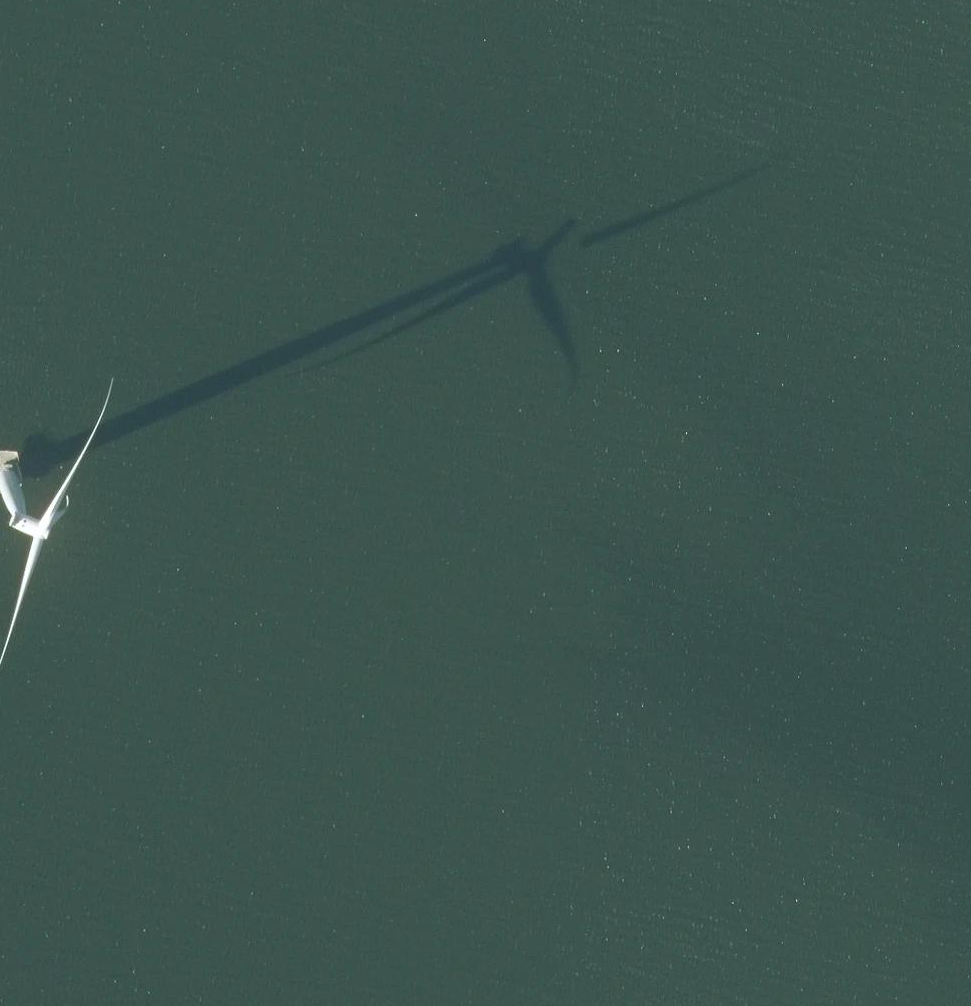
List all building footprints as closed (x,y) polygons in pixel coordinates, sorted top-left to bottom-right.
[(2,492),(7,491),(11,489),(14,485),(14,480),(12,476),(8,473),(4,472),(0,473),(0,491),(2,492)]
